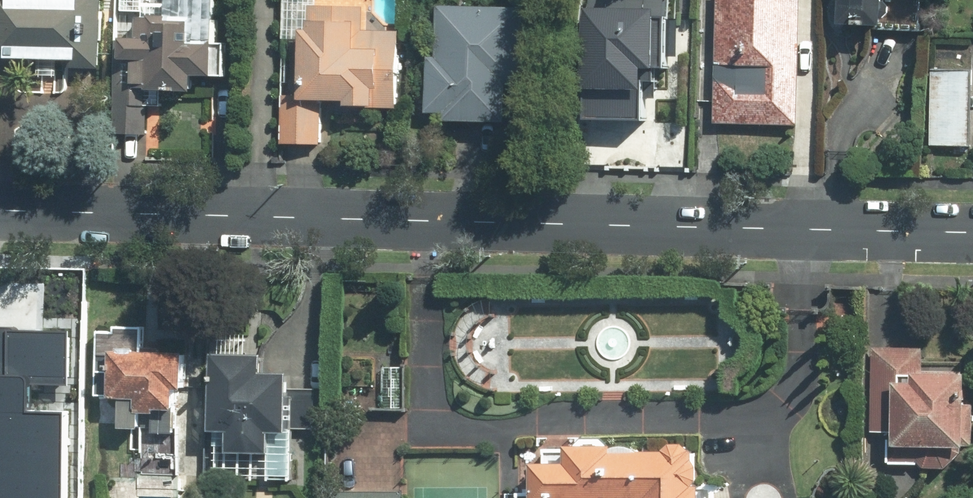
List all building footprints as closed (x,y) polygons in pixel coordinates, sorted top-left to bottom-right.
[(99,74),(104,0),(0,0),(0,67),(99,74)] [(113,75),(117,75),(113,135),(159,137),(162,95),(198,97),(199,80),(228,82),(230,46),(215,45),(217,0),(166,0),(166,5),(144,5),(145,0),(117,0),(113,75)] [(582,122),(642,122),(643,63),(671,63),(672,0),(583,0),(582,122)] [(801,0),(716,0),(713,125),(797,127),(801,0)] [(826,27),(886,31),(888,4),(905,5),(905,0),(827,0),(826,27)] [(365,9),(311,6),(309,32),(302,31),(298,95),(284,94),(281,144),(320,146),(322,103),(345,104),(345,109),(396,111),(400,33),(363,31),(365,9)] [(436,54),(427,54),(426,114),(444,115),(444,123),(508,125),(509,89),(525,90),(526,8),(437,7),(436,54)] [(970,70),(930,69),(928,146),(969,147),(970,70)] [(116,333),(99,332),(97,398),(100,398),(99,427),(141,428),(139,477),(176,479),(179,389),(188,389),(189,354),(144,352),(145,327),(117,326),(116,333)] [(19,328),(0,327),(0,415),(1,415),(0,462),(0,497),(71,497),(74,412),(37,411),(37,383),(74,384),(75,333),(19,331),(19,328)] [(871,350),(870,433),(893,433),(893,445),(972,446),(972,445),(972,405),(967,405),(967,373),(923,373),(923,350),(871,350)] [(264,354),(213,354),(212,432),(230,432),(230,453),(273,454),(273,431),(317,432),(317,391),(292,391),(292,373),(264,372),(264,354)] [(520,493),(520,497),(719,497),(719,483),(700,483),(703,478),(704,463),(700,458),(699,449),(697,449),(689,442),(676,442),(669,450),(617,450),(617,444),(572,444),(572,449),(545,449),(545,461),(536,461),(536,493),(520,493)]
